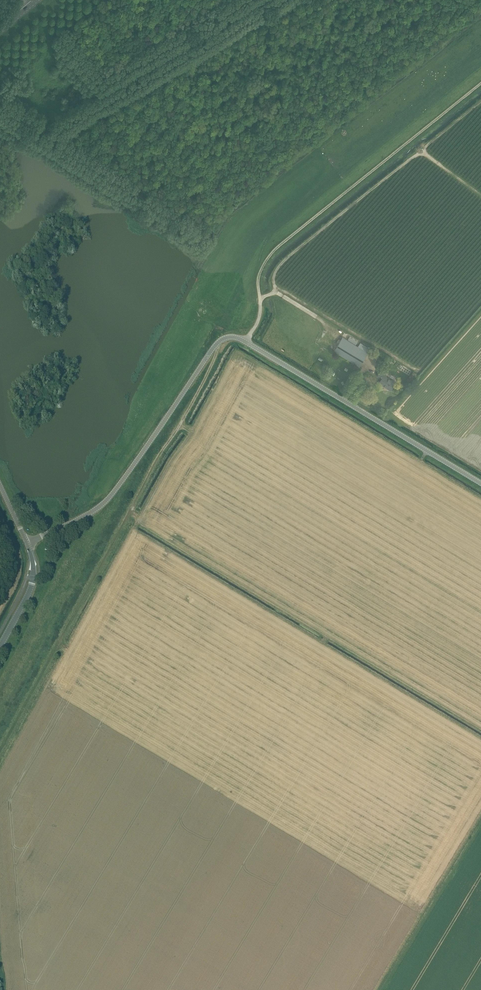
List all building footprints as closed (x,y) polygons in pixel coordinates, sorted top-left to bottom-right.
[(343,337),(334,351),(360,366),(368,353),(358,347),(343,337)] [(391,389),(396,382),(384,375),(385,374),(380,371),(377,377),(381,379),(379,383),(384,386),(384,385),(391,389)]
